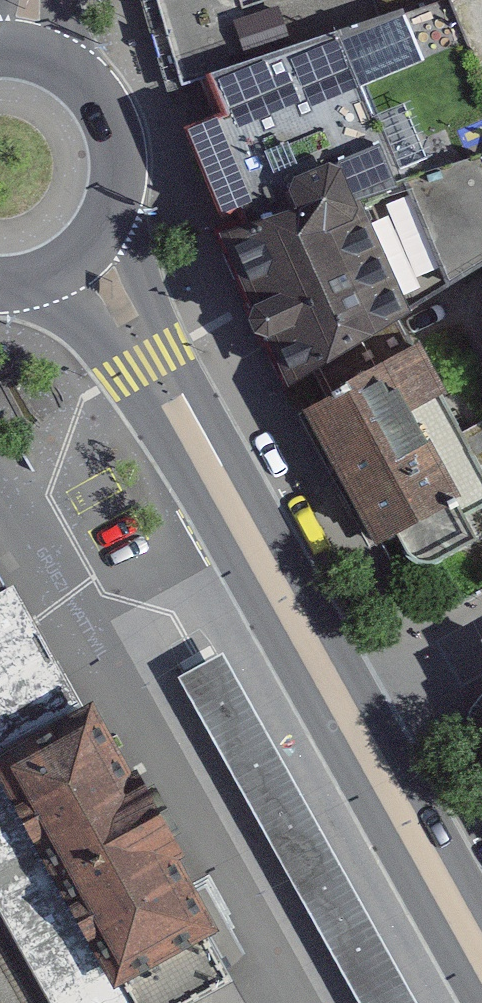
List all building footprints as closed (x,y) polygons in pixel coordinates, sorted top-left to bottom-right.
[(271,35),(389,0),(260,0),(271,35)] [(337,30),(187,97),(208,144),(190,152),(236,258),(320,222),(307,192),(392,155),(337,30)] [(236,258),(304,393),(410,336),(401,320),(481,285),(481,170),(413,201),(392,155),(307,192),(320,222),(236,258)] [(304,393),(382,544),(397,537),(408,558),(413,564),(419,566),(428,567),(437,566),(481,542),(468,518),(481,511),(481,494),(477,485),(481,482),(481,422),(462,432),(410,336),(304,393)] [(16,583),(0,592),(0,752),(70,713),(83,706),(16,583)] [(188,662),(279,830),(320,808),(229,640),(188,662)] [(90,702),(83,706),(70,713),(0,752),(0,768),(123,983),(127,980),(140,1002),(187,1002),(236,975),(213,934),(220,930),(119,753),(90,702)] [(59,1002),(140,1002),(127,980),(123,983),(0,768),(0,898),(59,1002)]
